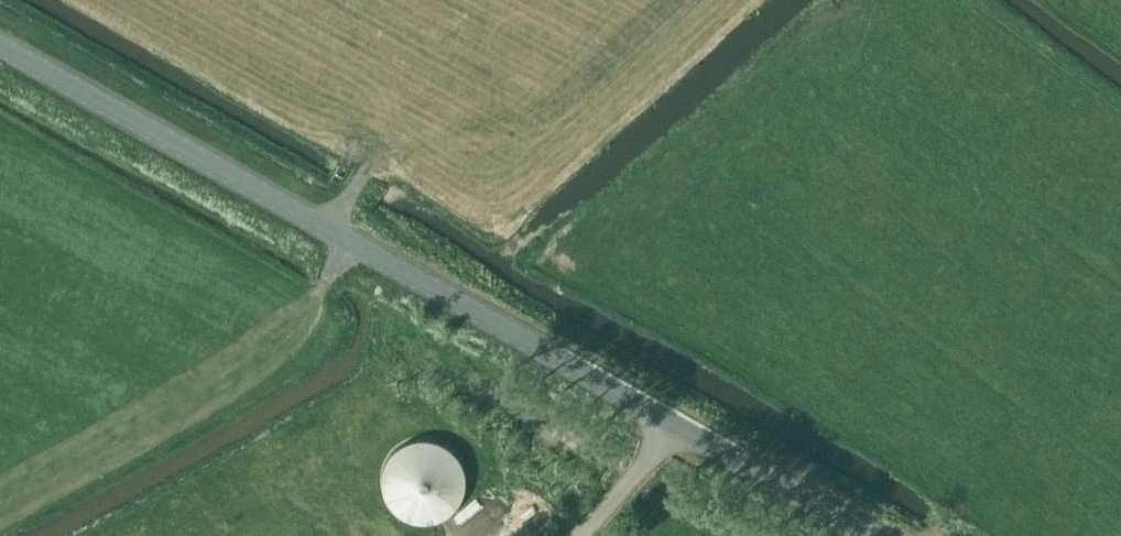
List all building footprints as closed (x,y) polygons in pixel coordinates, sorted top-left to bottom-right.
[(464,488),(465,480),(464,472),(461,464),(457,456),(452,450),(446,445),(439,441),(431,438),(422,438),(414,438),(406,441),(399,445),(393,450),(387,456),(383,464),(381,472),(380,480),(381,488),(383,496),(387,503),(393,510),(399,515),(406,519),(414,521),(422,522),(431,521),(439,519),(446,515),(452,510),(457,503),(461,496),(464,488)] [(550,534),(559,526),(550,515),(541,524),(550,534)]
